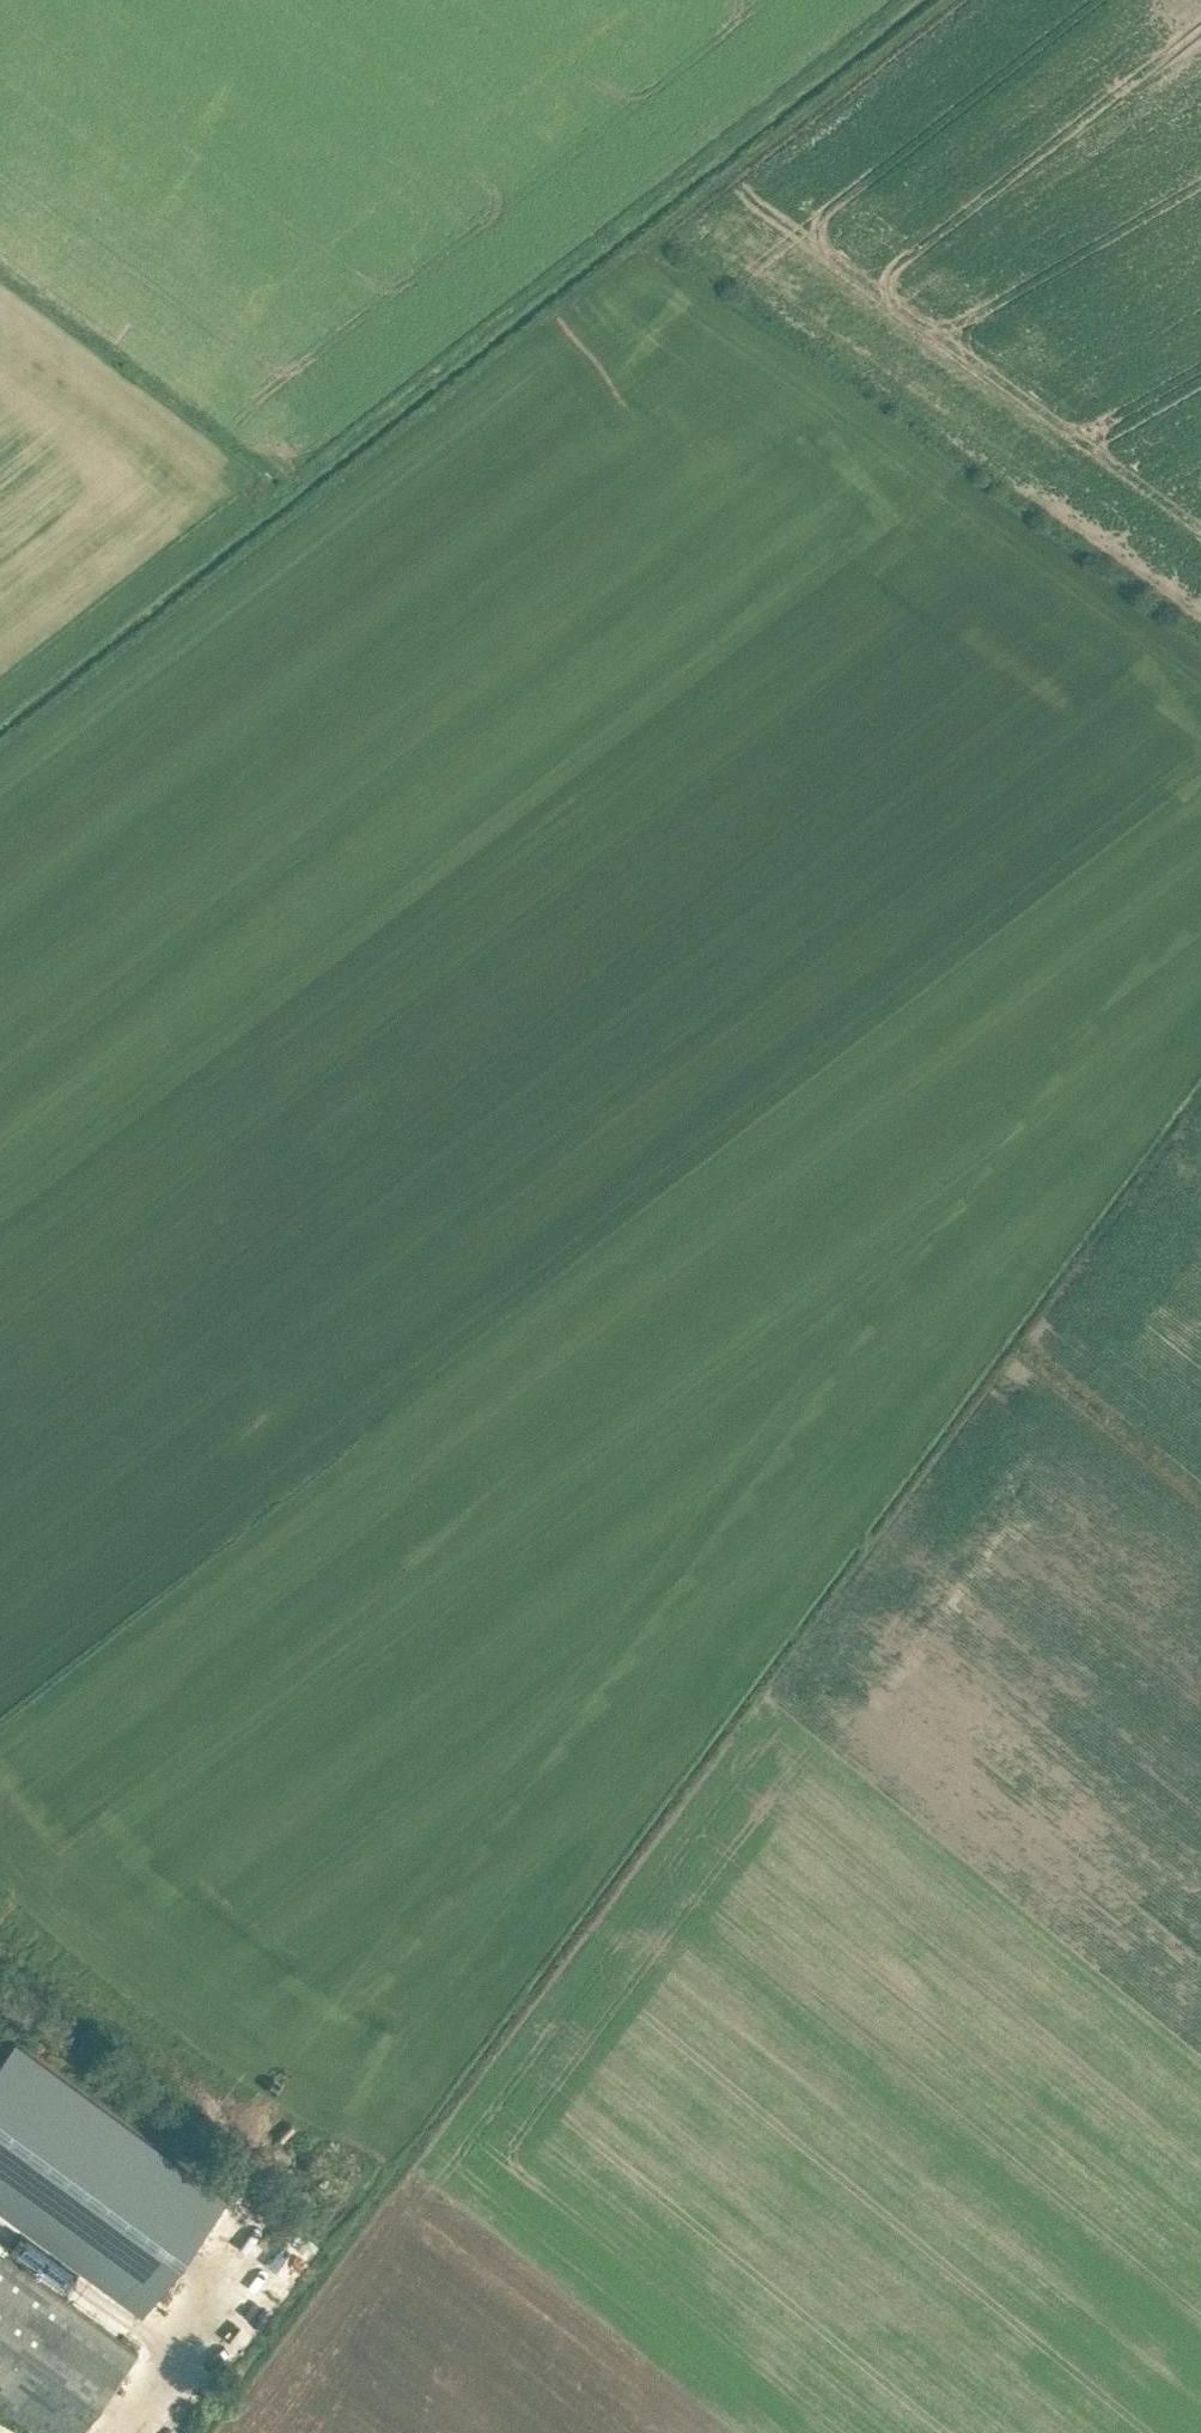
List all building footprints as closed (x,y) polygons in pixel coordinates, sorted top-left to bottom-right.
[(18,2042),(0,2066),(0,2243),(126,2336),(228,2197),(18,2042)] [(139,2353),(0,2250),(0,2398),(47,2432),(79,2432),(139,2353)]
